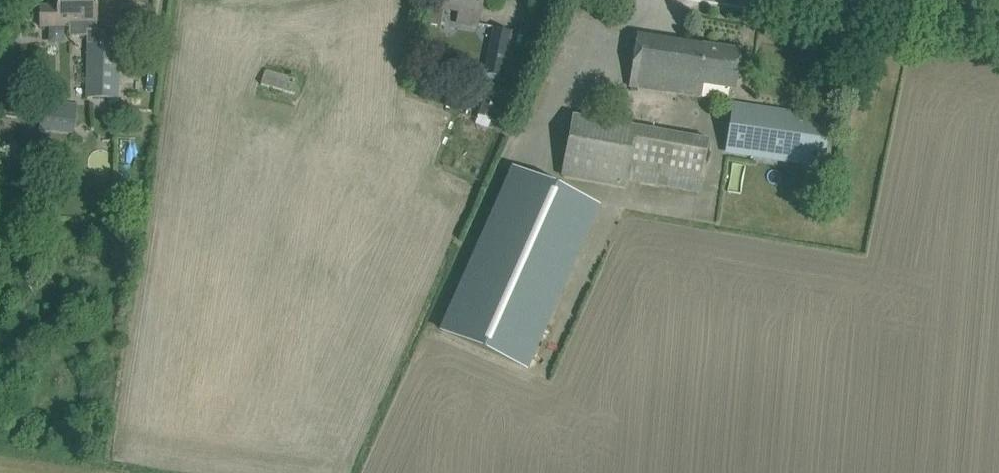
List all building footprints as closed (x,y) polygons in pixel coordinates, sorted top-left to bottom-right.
[(96,0),(57,0),(57,7),(40,7),(40,27),(59,27),(59,22),(70,22),(70,36),(87,36),(87,30),(97,30),(96,0)] [(481,0),(434,0),(430,24),(441,26),(445,7),(461,11),(458,24),(476,27),(481,0)] [(523,34),(492,28),(483,79),(500,81),(500,77),(516,79),(523,34)] [(115,68),(115,58),(119,58),(119,33),(100,33),(100,44),(87,44),(86,98),(118,99),(118,69),(115,68)] [(735,92),(738,70),(741,51),(636,35),(629,87),(701,98),(702,87),(735,92)] [(12,38),(0,36),(0,98),(12,38)] [(291,96),(296,80),(265,70),(260,85),(291,96)] [(503,125),(515,95),(491,85),(478,115),(503,125)] [(751,144),(823,155),(828,119),(757,108),(751,144)] [(565,155),(561,177),(625,188),(626,181),(629,167),(705,180),(705,177),(711,145),(630,131),(630,129),(572,118),(565,155)] [(600,206),(512,167),(482,235),(438,331),(527,371),(600,206)]
